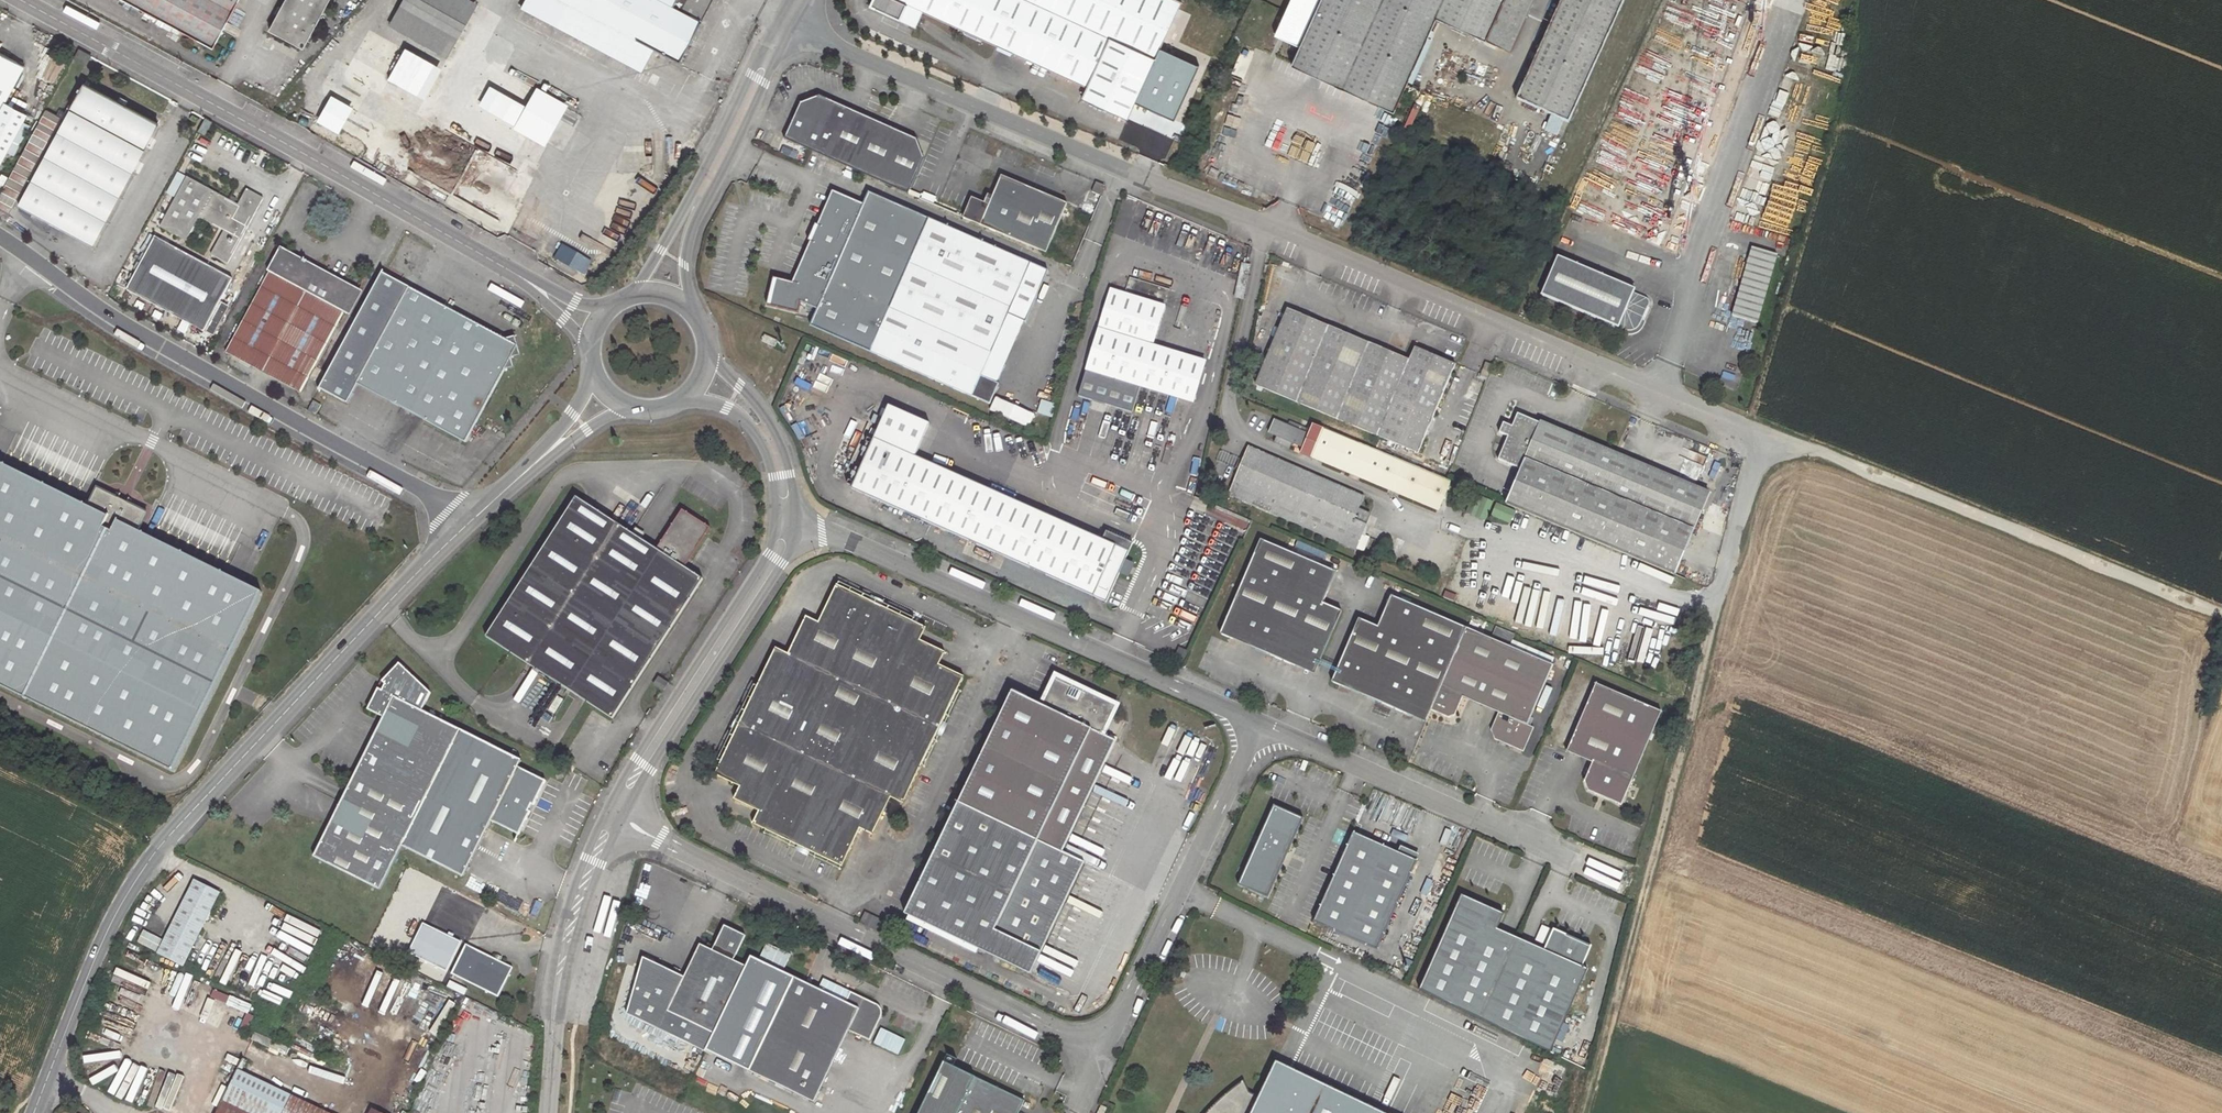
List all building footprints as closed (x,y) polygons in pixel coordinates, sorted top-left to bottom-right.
[(213,47),(239,0),(126,0),(213,47)] [(270,30),(304,48),(330,0),(286,0),(270,30)] [(389,24),(446,57),(477,3),(471,0),(403,0),(389,24)] [(639,69),(623,60),(635,39),(563,0),(526,0),(524,3),(522,7),(639,69)] [(707,11),(712,0),(676,0),(673,6),(661,0),(563,0),(635,39),(623,60),(639,69),(651,46),(679,61),(707,11)] [(872,0),(870,5),(912,25),(924,11),(1086,87),(1082,97),(1127,118),(1133,105),(1139,94),(1155,58),(1168,31),(1168,29),(1181,3),(1181,1),(1178,0),(872,0)] [(1276,34),(1301,45),(1292,64),(1393,110),(1436,17),(1510,50),(1532,0),(1291,0),(1276,34)] [(1518,99),(1568,122),(1624,0),(1562,0),(1518,99)] [(1219,20),(1181,3),(1168,29),(1207,47),(1219,20)] [(368,30),(352,58),(388,77),(391,72),(427,92),(440,69),(368,30)] [(1206,49),(1168,31),(1155,58),(1193,76),(1206,49)] [(90,56),(78,50),(74,58),(86,64),(90,56)] [(27,115),(5,103),(24,67),(0,54),(0,164),(27,115)] [(654,60),(648,57),(641,69),(646,72),(654,60)] [(638,70),(624,63),(621,68),(635,75),(638,70)] [(1785,103),(1791,82),(1782,79),(1776,100),(1785,103)] [(84,84),(81,91),(65,120),(19,206),(21,207),(29,211),(92,245),(158,124),(125,106),(117,102),(84,84)] [(59,109),(56,115),(60,118),(65,120),(81,91),(77,89),(65,112),(59,109)] [(538,92),(518,126),(543,140),(563,106),(538,92)] [(785,136),(794,141),(908,193),(909,192),(921,197),(923,192),(911,187),(925,156),(917,137),(871,116),(820,93),(802,100),(785,136)] [(1145,98),(1139,94),(1133,105),(1140,108),(1145,98)] [(1436,98),(1430,95),(1425,107),(1431,109),(1436,98)] [(120,98),(117,102),(125,106),(128,101),(120,98)] [(350,108),(334,99),(321,121),(337,131),(350,108)] [(387,110),(389,111),(391,111),(393,109),(394,106),(393,104),(392,103),(390,102),(388,102),(386,103),(385,104),(385,106),(385,107),(385,109),(387,110)] [(397,109),(396,110),(395,112),(395,113),(396,115),(397,117),(399,117),(402,117),(404,115),(405,113),(404,110),(403,109),(401,108),(398,108),(397,109)] [(46,110),(0,195),(0,209),(8,213),(60,118),(56,115),(46,110)] [(380,123),(381,124),(384,124),(386,122),(387,119),(386,117),(385,116),(383,115),(381,115),(379,116),(378,117),(378,119),(377,120),(378,122),(380,123)] [(408,123),(410,124),(412,123),(414,122),(415,119),(414,117),(413,115),(411,115),(409,115),(407,116),(406,117),(406,118),(406,120),(406,122),(408,123)] [(212,122),(205,118),(198,131),(205,135),(212,122)] [(419,122),(418,123),(417,124),(417,126),(418,128),(419,129),(421,130),(424,129),(426,128),(426,125),(426,123),(425,121),(423,120),(420,121),(419,122)] [(390,122),(389,123),(388,125),(388,126),(389,128),(390,129),(392,130),(395,130),(397,128),(397,126),(397,123),(396,122),(393,121),(391,121),(390,122)] [(444,131),(433,124),(422,143),(434,149),(444,131)] [(401,135),(403,136),(406,136),(408,134),(408,131),(408,129),(407,128),(404,127),(402,127),(401,128),(400,129),(399,131),(399,132),(400,134),(401,135)] [(412,134),(411,135),(410,137),(410,138),(411,140),(412,142),(414,142),(417,142),(419,140),(419,138),(419,135),(418,134),(415,133),(413,133),(412,134)] [(486,158),(447,136),(443,143),(482,165),(486,158)] [(480,168),(441,147),(438,153),(476,174),(480,168)] [(528,182),(490,161),(487,167),(524,189),(528,182)] [(966,211),(923,192),(921,197),(963,216),(963,217),(1047,252),(1068,204),(1028,187),(1029,186),(1002,174),(992,196),(989,203),(985,202),(972,196),(966,211)] [(234,203),(230,201),(187,178),(160,227),(186,241),(199,217),(224,231),(211,255),(228,264),(263,199),(247,190),(238,205),(234,203)] [(1101,194),(1102,195),(1105,188),(1104,187),(1104,186),(1096,182),(1092,192),(1100,195),(1101,194)] [(1041,267),(1032,262),(929,218),(868,192),(863,205),(832,192),(818,226),(811,242),(793,283),(775,279),(768,307),(798,313),(801,302),(817,309),(810,325),(990,403),(999,383),(982,376),(1009,315),(1018,295),(1027,299),(1041,267)] [(1764,202),(1759,219),(1784,228),(1790,211),(1764,202)] [(811,242),(818,226),(815,225),(808,241),(811,242)] [(232,279),(155,237),(127,290),(204,332),(232,279)] [(591,262),(562,245),(555,257),(584,274),(591,262)] [(1753,247),(1733,316),(1758,323),(1779,254),(1753,247)] [(307,262),(280,248),(268,271),(269,272),(226,352),(300,392),(343,312),(344,313),(358,289),(307,262)] [(1636,289),(1559,255),(1542,294),(1626,330),(1628,330),(1629,331),(1630,331),(1632,331),(1634,330),(1635,330),(1637,329),(1639,328),(1640,327),(1641,324),(1648,309),(1630,302),(1636,289)] [(1018,295),(1009,315),(1026,322),(1048,269),(1041,267),(1027,299),(1018,295)] [(459,314),(382,273),(319,389),(347,404),(358,384),(465,443),(505,370),(514,367),(511,359),(521,355),(515,336),(506,339),(459,314)] [(775,279),(772,278),(766,306),(768,307),(775,279)] [(1133,414),(1141,386),(1193,401),(1205,362),(1152,346),(1164,305),(1112,290),(1079,397),(1133,414)] [(1284,319),(1288,309),(1291,304),(1283,301),(1277,315),(1284,319)] [(1409,360),(1288,309),(1284,319),(1256,384),(1418,453),(1455,365),(1415,347),(1409,360)] [(778,342),(764,336),(762,342),(775,348),(778,342)] [(220,348),(214,344),(208,354),(219,360),(220,358),(216,356),(220,348)] [(1481,374),(1480,373),(1478,377),(1486,380),(1492,365),(1486,362),(1481,374)] [(994,397),(989,411),(1028,428),(1034,414),(994,397)] [(916,455),(930,423),(890,405),(879,430),(876,435),(852,488),(1107,601),(1121,571),(1127,571),(1130,564),(1126,559),(1134,541),(1108,529),(1104,538),(916,455)] [(1521,469),(1506,504),(1675,574),(1676,572),(1681,561),(1690,538),(1705,544),(1719,510),(1704,503),(1709,493),(1541,422),(1541,423),(1518,414),(1513,426),(1504,422),(1499,433),(1509,437),(1499,459),(1521,469)] [(1290,449),(1293,443),(1304,447),(1301,453),(1312,457),(1313,454),(1319,440),(1324,428),(1313,423),(1310,430),(1290,421),(1288,425),(1274,419),(1269,432),(1277,436),(1275,442),(1290,449)] [(1442,476),(1324,428),(1319,440),(1313,454),(1312,457),(1439,510),(1452,480),(1442,476)] [(871,445),(866,443),(861,453),(866,455),(871,445)] [(1355,519),(1359,508),(1364,498),(1249,448),(1243,461),(1240,470),(1229,494),(1356,548),(1367,524),(1355,519)] [(0,461),(0,685),(174,771),(263,592),(140,531),(144,523),(142,522),(146,513),(100,490),(95,499),(94,498),(90,506),(0,461)] [(860,468),(855,466),(850,477),(855,479),(860,468)] [(657,549),(576,497),(485,636),(613,719),(704,579),(685,567),(711,527),(683,509),(657,549)] [(1372,514),(1359,508),(1355,519),(1367,524),(1372,514)] [(1323,584),(1329,569),(1261,539),(1220,633),(1238,641),(1241,633),(1271,645),(1268,654),(1300,668),(1304,660),(1318,666),(1342,611),(1323,603),(1330,587),(1323,584)] [(1378,557),(1364,552),(1361,558),(1375,563),(1378,557)] [(1708,572),(1681,561),(1676,572),(1704,584),(1708,572)] [(1337,572),(1329,569),(1323,584),(1330,587),(1337,572)] [(870,600),(871,598),(839,582),(837,585),(870,600)] [(926,628),(912,621),(880,605),(870,600),(837,585),(819,622),(807,616),(789,654),(776,648),(758,686),(742,718),(737,729),(721,761),(715,774),(740,787),(734,799),(759,811),(753,823),(766,830),(799,846),(809,850),(842,866),(843,866),(861,829),(873,835),(891,797),(904,804),(922,766),(938,733),(943,722),(960,688),(965,677),(940,664),(946,652),(920,639),(926,628)] [(1392,614),(1399,599),(1392,596),(1385,611),(1392,614)] [(872,597),(871,598),(870,600),(880,605),(881,602),(882,601),(872,597)] [(1432,710),(1467,628),(1399,599),(1392,614),(1385,611),(1378,626),(1359,618),(1332,681),(1349,688),(1352,680),(1383,693),(1379,701),(1411,715),(1414,708),(1430,714),(1432,710)] [(914,618),(881,602),(880,605),(912,621),(914,618)] [(1467,628),(1432,710),(1449,718),(1455,715),(1463,697),(1499,713),(1492,730),(1495,739),(1524,752),(1534,728),(1528,725),(1554,665),(1467,628)] [(1238,641),(1268,654),(1271,645),(1241,633),(1238,641)] [(1172,661),(1183,666),(1190,650),(1180,645),(1172,661)] [(1315,674),(1318,666),(1304,660),(1300,668),(1315,674)] [(367,710),(382,718),(312,858),(379,891),(399,850),(399,851),(401,847),(462,878),(490,822),(518,836),(530,812),(528,811),(531,805),(533,806),(545,782),(517,768),(521,761),(421,711),(430,693),(402,667),(399,670),(396,667),(381,682),(384,685),(381,691),(377,689),(367,710)] [(664,690),(669,683),(659,677),(654,684),(664,690)] [(1045,706),(1015,692),(906,915),(1033,975),(1087,864),(1065,853),(1119,742),(1105,735),(1120,706),(1084,690),(1083,692),(1058,680),(1045,706)] [(1352,680),(1349,688),(1379,701),(1383,693),(1352,680)] [(1661,712),(1595,683),(1566,752),(1592,763),(1583,782),(1587,791),(1621,805),(1661,712)] [(755,684),(740,717),(742,718),(758,686),(755,684)] [(962,689),(960,688),(943,722),(946,724),(962,689)] [(1427,721),(1430,714),(1414,708),(1411,715),(1427,721)] [(734,727),(735,727),(737,729),(742,718),(740,717),(738,716),(734,727)] [(947,724),(946,724),(943,722),(938,733),(941,734),(942,735),(947,724)] [(719,760),(721,761),(737,729),(735,727),(719,760)] [(925,767),(941,734),(938,733),(922,766),(925,767)] [(1240,884),(1270,897),(1304,818),(1275,806),(1240,884)] [(765,833),(797,848),(799,846),(766,830),(765,833)] [(1315,920),(1378,948),(1418,860),(1354,832),(1315,920)] [(807,854),(808,853),(809,850),(799,846),(797,848),(796,849),(807,854)] [(840,869),(842,866),(809,850),(808,853),(840,869)] [(182,966),(218,892),(193,880),(158,954),(182,966)] [(1461,894),(1419,989),(1480,1018),(1516,937),(1497,928),(1504,913),(1461,894)] [(861,923),(886,935),(890,925),(866,913),(861,923)] [(707,1051),(747,967),(734,961),(746,936),(725,926),(713,951),(700,945),(685,978),(644,958),(627,1015),(706,1053),(707,1051)] [(1516,937),(1480,1018),(1553,1053),(1559,1041),(1566,1023),(1590,969),(1585,967),(1594,946),(1553,928),(1544,949),(1516,937)] [(514,968),(467,945),(452,974),(500,997),(514,968)] [(846,1002),(752,957),(747,967),(707,1051),(815,1103),(850,1031),(871,1041),(882,1018),(882,1017),(882,1016),(883,1015),(883,1014),(883,1013),(883,1012),(882,1011),(882,1010),(881,1008),(880,1007),(879,1006),(851,992),(846,1002)] [(1407,959),(1404,965),(1413,969),(1416,963),(1407,959)] [(1572,1026),(1566,1023),(1559,1041),(1564,1043),(1572,1026)] [(944,1062),(920,1112),(1020,1112),(1025,1101),(944,1062)] [(1283,1064),(1280,1069),(1274,1066),(1260,1097),(1251,1092),(1244,1080),(1235,1086),(1222,1098),(1210,1109),(1207,1112),(1384,1112),(1283,1064)] [(239,1068),(217,1112),(240,1112),(257,1077),(239,1068)] [(279,1089),(257,1077),(240,1112),(268,1112),(279,1089)] [(279,1089),(268,1112),(328,1112),(279,1089)]
